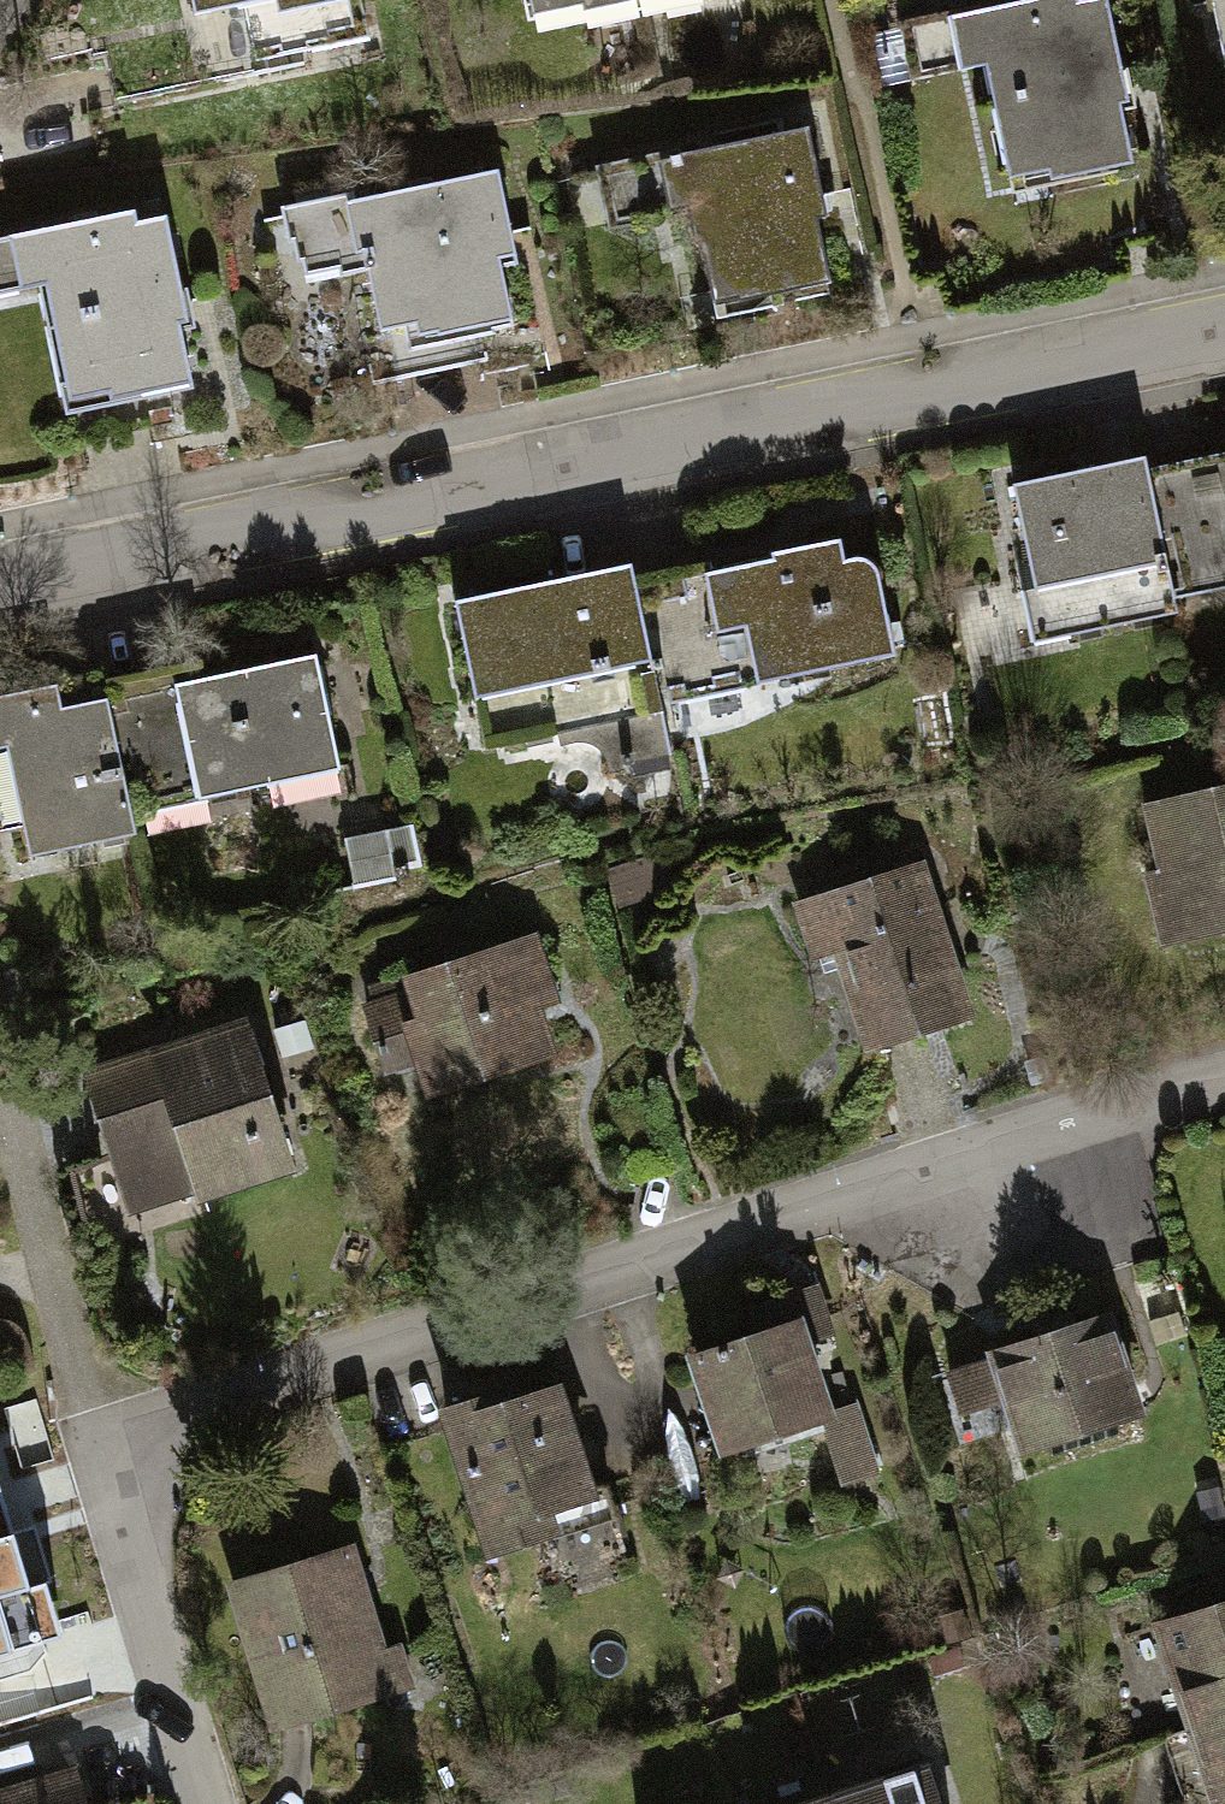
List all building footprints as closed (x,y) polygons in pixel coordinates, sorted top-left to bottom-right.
[(357,0),(190,0),(194,15),(241,6),(253,61),(365,38),(357,0)] [(1010,184),(1129,159),(1113,84),(1126,81),(1109,0),(1003,0),(973,6),(1010,184)] [(690,208),(707,291),(765,279),(767,292),(829,279),(811,195),(822,193),(808,124),(666,154),(678,210),(690,208)] [(509,230),(496,167),(351,197),(379,330),(461,313),(464,325),(509,316),(492,234),(509,230)] [(29,231),(66,399),(133,385),(134,392),(190,380),(172,302),(183,300),(164,215),(132,222),(129,209),(29,231)] [(1012,484),(1044,637),(1172,610),(1169,595),(1144,481),(1139,457),(1012,484)] [(1169,595),(1224,583),(1224,464),(1144,481),(1169,595)] [(768,558),(634,587),(659,701),(892,651),(876,574),(872,565),(866,558),(855,555),(842,558),(837,535),(766,551),(768,558)] [(453,600),(485,747),(660,709),(659,701),(634,587),(628,562),(453,600)] [(1026,590),(982,602),(995,652),(1039,640),(1026,590)] [(128,812),(338,769),(313,651),(103,694),(128,812)] [(103,694),(49,706),(45,687),(0,697),(0,758),(20,855),(132,831),(128,812),(103,694)] [(1183,936),(1224,926),(1224,787),(1151,805),(1183,936)] [(351,840),(361,884),(428,870),(419,825),(351,840)] [(867,1046),(962,1018),(917,866),(798,901),(814,954),(838,947),(867,1046)] [(419,1055),(430,1086),(545,1047),(530,1002),(546,997),(527,941),(411,980),(408,972),(368,985),(375,1006),(365,1009),(385,1066),(419,1055)] [(241,1025),(88,1075),(134,1215),(287,1165),(241,1025)] [(691,1354),(722,1447),(819,1416),(796,1346),(807,1342),(793,1299),(751,1313),(757,1332),(691,1354)] [(989,1354),(1021,1448),(1135,1410),(1103,1316),(989,1354)] [(445,1412),(483,1525),(583,1491),(548,1389),(491,1409),(487,1397),(445,1412)] [(874,1423),(835,1432),(848,1484),(886,1475),(874,1423)] [(59,1591),(22,1461),(0,1467),(0,1471),(37,1598),(59,1591)] [(39,1666),(0,1522),(0,1676),(39,1666)] [(230,1583),(271,1722),(388,1689),(347,1549),(230,1583)] [(1191,1728),(1224,1716),(1224,1603),(1157,1626),(1191,1728)] [(1216,1803),(1224,1803),(1224,1716),(1191,1728),(1216,1803)] [(922,1765),(828,1797),(831,1803),(935,1803),(922,1765)] [(0,1794),(0,1803),(83,1803),(74,1773),(0,1794)]
